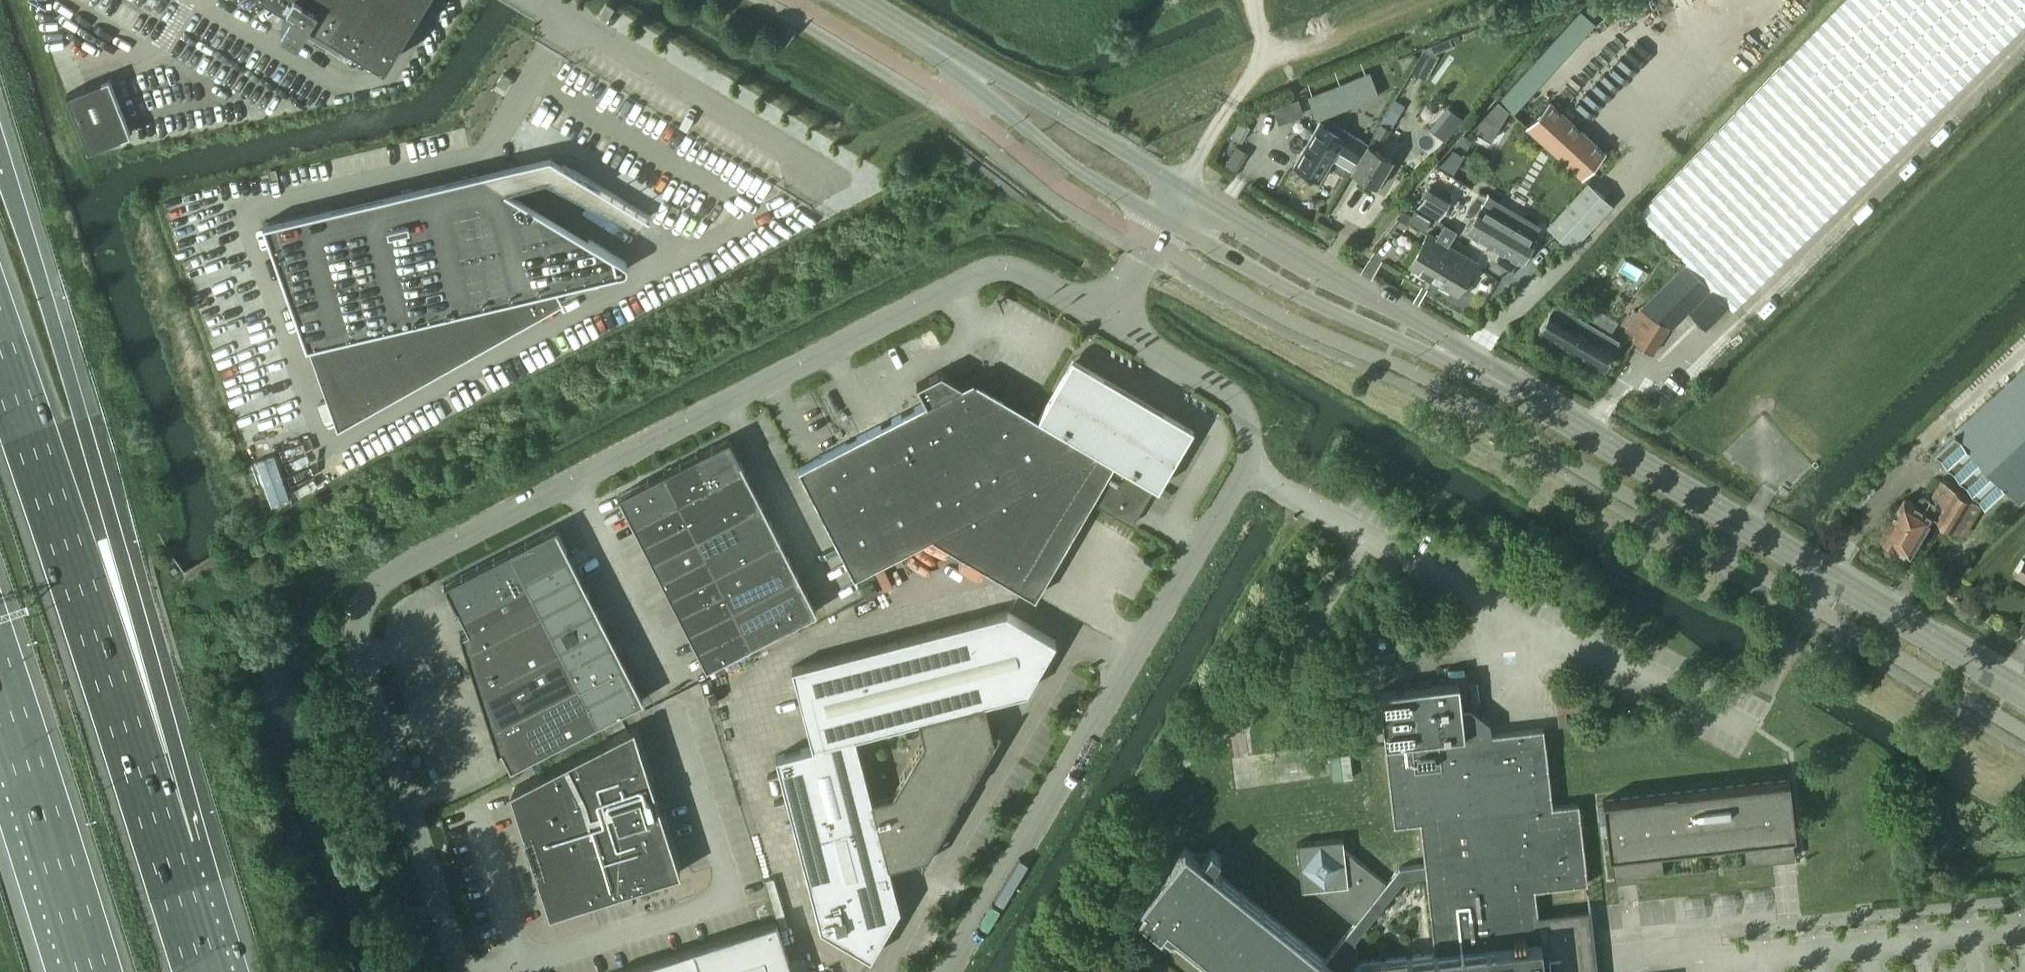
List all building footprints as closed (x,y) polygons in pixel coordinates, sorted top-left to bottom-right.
[(292,8),(281,25),(298,35),(300,31),(348,60),(355,49),(356,47),(385,63),(423,0),(278,0),(292,8)] [(1624,329),(1633,336),(1631,338),(1652,354),(1668,327),(1670,329),(1687,311),(1705,329),(1725,311),(1728,314),(2024,23),(2024,0),(1849,0),(1637,213),(1686,263),(1639,307),(1624,329)] [(607,20),(614,8),(614,7),(606,3),(605,4),(598,15),(607,20)] [(1438,56),(1425,48),(1412,70),(1425,78),(1438,56)] [(1307,97),(1317,120),(1378,95),(1370,72),(1307,97)] [(67,94),(88,149),(131,133),(109,77),(67,94)] [(1497,99),(1470,129),(1472,130),(1475,132),(1490,141),(1509,109),(1502,104),(1499,101),(1497,99)] [(1550,102),(1527,127),(1581,177),(1604,152),(1550,102)] [(1357,162),(1352,170),(1375,184),(1376,183),(1379,185),(1383,184),(1387,176),(1387,173),(1383,171),(1391,158),(1379,150),(1385,141),(1396,148),(1402,137),(1391,131),(1392,129),(1391,129),(1402,110),(1392,104),(1368,143),(1368,144),(1357,162)] [(1250,128),(1246,125),(1242,123),(1238,120),(1229,134),(1241,142),(1250,128)] [(1336,149),(1357,162),(1368,144),(1368,143),(1364,141),(1349,132),(1346,137),(1320,121),(1305,146),(1294,165),(1318,180),(1336,149)] [(1223,166),(1232,172),(1245,151),(1236,145),(1223,166)] [(1453,147),(1437,165),(1438,165),(1441,166),(1452,173),(1463,154),(1457,150),(1454,148),(1453,147)] [(556,287),(622,271),(623,271),(624,271),(625,270),(626,269),(626,268),(627,268),(627,267),(627,265),(627,264),(627,263),(626,263),(625,262),(625,261),(624,261),(588,239),(586,239),(572,243),(569,230),(568,226),(564,227),(549,231),(546,216),(545,212),(541,213),(526,217),(522,202),(522,199),(505,189),(504,188),(480,173),(478,172),(263,223),(306,346),(309,346),(338,426),(563,299),(556,287)] [(1587,181),(1546,226),(1571,249),(1612,204),(1587,181)] [(1430,183),(1416,207),(1438,220),(1452,196),(1430,183)] [(1506,206),(1488,196),(1467,230),(1486,242),(1501,217),(1500,217),(1506,206)] [(1530,221),(1506,206),(1500,217),(1501,217),(1486,242),(1520,262),(1535,237),(1524,231),(1530,221)] [(1408,222),(1424,231),(1430,220),(1414,210),(1408,222)] [(1409,265),(1429,277),(1449,244),(1456,231),(1444,224),(1437,237),(1429,232),(1409,265)] [(1467,275),(1476,260),(1449,244),(1429,277),(1456,294),(1459,289),(1467,275)] [(1620,340),(1587,321),(1578,315),(1555,302),(1550,310),(1539,329),(1571,348),(1604,367),(1615,348),(1620,340)] [(1132,524),(1155,485),(1158,487),(1193,427),(1073,357),(1038,416),(1041,418),(1098,451),(1115,461),(1092,500),(1132,524)] [(926,402),(826,453),(798,467),(854,576),(915,544),(932,536),(1098,451),(1041,418),(1038,416),(1003,396),(993,401),(941,371),(916,383),(926,402)] [(1957,429),(1937,447),(1987,501),(2007,483),(1957,429)] [(735,449),(729,437),(727,438),(728,439),(713,446),(711,446),(711,447),(697,454),(696,454),(711,483),(744,467),(735,449)] [(1035,596),(1083,514),(1091,500),(1092,500),(1115,461),(1098,451),(932,536),(1035,596)] [(679,500),(711,483),(696,454),(695,455),(681,463),(681,462),(679,463),(665,471),(665,470),(664,471),(679,500)] [(688,518),(697,536),(762,502),(761,502),(760,503),(751,486),(753,485),(752,484),(751,485),(742,468),(744,467),(711,483),(679,500),(688,518)] [(631,488),(619,494),(620,497),(633,523),(679,500),(664,471),(663,471),(663,472),(649,479),(648,478),(647,479),(647,480),(633,487),(632,487),(631,487),(631,488)] [(1911,553),(1934,517),(1934,516),(1964,534),(1983,504),(1942,479),(1930,498),(1926,495),(1921,496),(1916,504),(1905,497),(1882,535),(1911,553)] [(679,500),(633,523),(634,524),(635,523),(643,540),(642,540),(642,541),(688,518),(679,500)] [(697,536),(706,553),(715,571),(780,538),(779,538),(778,538),(769,522),(771,521),(770,520),(769,520),(760,504),(762,503),(762,502),(697,536)] [(697,536),(688,518),(642,541),(643,542),(644,541),(652,557),(651,558),(651,559),(697,536)] [(555,527),(543,533),(542,533),(510,549),(525,579),(570,556),(557,530),(555,527)] [(697,536),(651,559),(652,559),(653,559),(662,575),(660,576),(660,577),(706,553),(697,536)] [(733,607),(798,574),(797,573),(796,574),(788,557),(789,557),(788,555),(787,556),(779,539),(780,539),(780,538),(715,571),(724,589),(733,607)] [(444,583),(450,595),(451,595),(460,612),(525,579),(510,549),(444,583)] [(706,553),(660,577),(661,577),(662,576),(671,593),(669,594),(670,594),(715,571),(706,553)] [(525,579),(534,596),(579,573),(578,573),(569,557),(571,556),(570,556),(525,579)] [(2017,574),(2024,580),(2024,559),(2017,574)] [(715,571),(670,594),(670,595),(671,594),(680,611),(678,612),(679,612),(724,589),(715,571)] [(534,596),(543,614),(588,591),(587,591),(578,575),(580,574),(579,573),(534,596)] [(733,607),(742,625),(752,643),(814,611),(816,610),(816,609),(814,610),(806,593),(807,592),(806,591),(805,592),(797,575),(798,574),(733,607)] [(462,631),(460,632),(467,653),(543,614),(534,596),(525,579),(460,612),(460,613),(461,612),(470,628),(462,633),(462,631)] [(862,587),(867,598),(878,592),(872,582),(862,587)] [(733,607),(724,589),(679,612),(679,613),(680,612),(689,629),(687,629),(688,630),(733,607)] [(543,614),(552,632),(598,609),(597,608),(596,609),(587,592),(589,592),(588,591),(543,614)] [(1424,599),(1426,595),(1419,591),(1417,595),(1424,599)] [(742,625),(733,607),(688,630),(688,631),(689,630),(698,647),(696,647),(697,648),(742,625)] [(552,632),(561,650),(607,627),(606,626),(605,627),(596,610),(598,610),(598,609),(552,632)] [(1056,640),(1007,612),(1007,611),(792,666),(812,746),(776,756),(820,928),(821,927),(870,956),(899,907),(900,907),(889,865),(925,855),(926,855),(924,860),(923,859),(921,863),(922,864),(958,804),(956,803),(963,790),(965,791),(1001,731),(999,730),(997,733),(998,734),(995,738),(994,738),(985,701),(1027,690),(1027,689),(1056,640)] [(475,672),(478,671),(485,688),(484,689),(484,690),(561,650),(552,632),(543,614),(467,653),(474,674),(475,674),(475,672)] [(742,625),(697,648),(697,649),(698,648),(707,664),(705,665),(706,666),(708,665),(708,666),(752,643),(742,625)] [(561,650),(570,668),(616,645),(615,644),(614,645),(605,628),(607,627),(561,650)] [(570,668),(579,686),(625,662),(623,663),(615,646),(616,645),(570,668)] [(484,690),(485,690),(492,707),(487,710),(486,709),(485,709),(491,730),(579,686),(570,668),(561,650),(484,690)] [(632,680),(624,664),(625,663),(625,662),(579,686),(598,722),(642,700),(643,699),(643,697),(641,698),(633,682),(634,681),(634,680),(632,680)] [(1596,960),(1590,909),(1574,911),(1538,915),(1535,890),(1587,884),(1578,803),(1552,806),(1543,728),(1504,732),(1464,737),(1461,709),(1458,682),(1378,691),(1384,744),(1384,745),(1393,826),(1406,824),(1419,823),(1424,864),(1412,866),(1399,867),(1386,883),(1382,880),(1379,877),(1344,849),(1343,838),(1296,843),(1301,890),(1312,889),(1345,915),(1350,919),(1354,923),(1348,931),(1340,941),(1325,960),(1219,876),(1210,868),(1220,855),(1211,848),(1206,855),(1201,861),(1184,848),(1140,902),(1144,905),(1137,913),(1160,931),(1166,923),(1228,971),(1597,971),(1596,960)] [(498,751),(500,751),(499,750),(503,748),(511,765),(510,766),(511,767),(513,766),(598,722),(579,686),(491,730),(498,751)] [(634,725),(515,786),(516,788),(516,787),(553,904),(588,893),(590,899),(589,899),(589,901),(680,872),(634,725)] [(1795,835),(1789,779),(1602,800),(1608,855),(1611,855),(1614,878),(1655,874),(1652,850),(1743,840),(1745,864),(1773,861),(1773,860),(1777,860),(1776,848),(1785,847),(1783,836),(1795,835)] [(776,921),(692,947),(658,959),(662,971),(695,971),(700,970),(700,971),(792,971),(776,921)]
